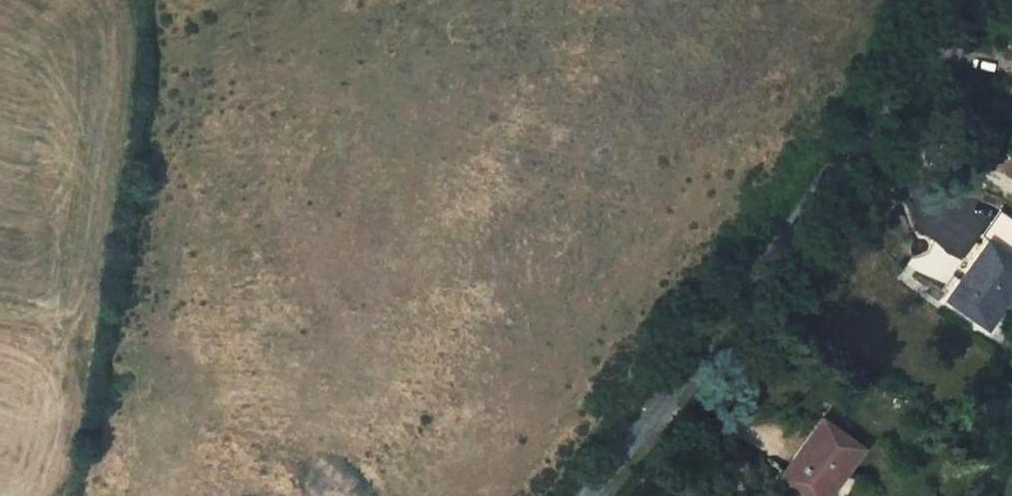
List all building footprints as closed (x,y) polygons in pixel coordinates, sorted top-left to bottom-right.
[(1006,260),(1011,251),(1011,225),(987,208),(969,234),(978,241),(950,281),(942,275),(931,290),(940,296),(936,301),(979,332),(1011,285),(1011,265),(1006,260)] [(808,419),(766,477),(792,495),(817,495),(851,449),(808,419)]
